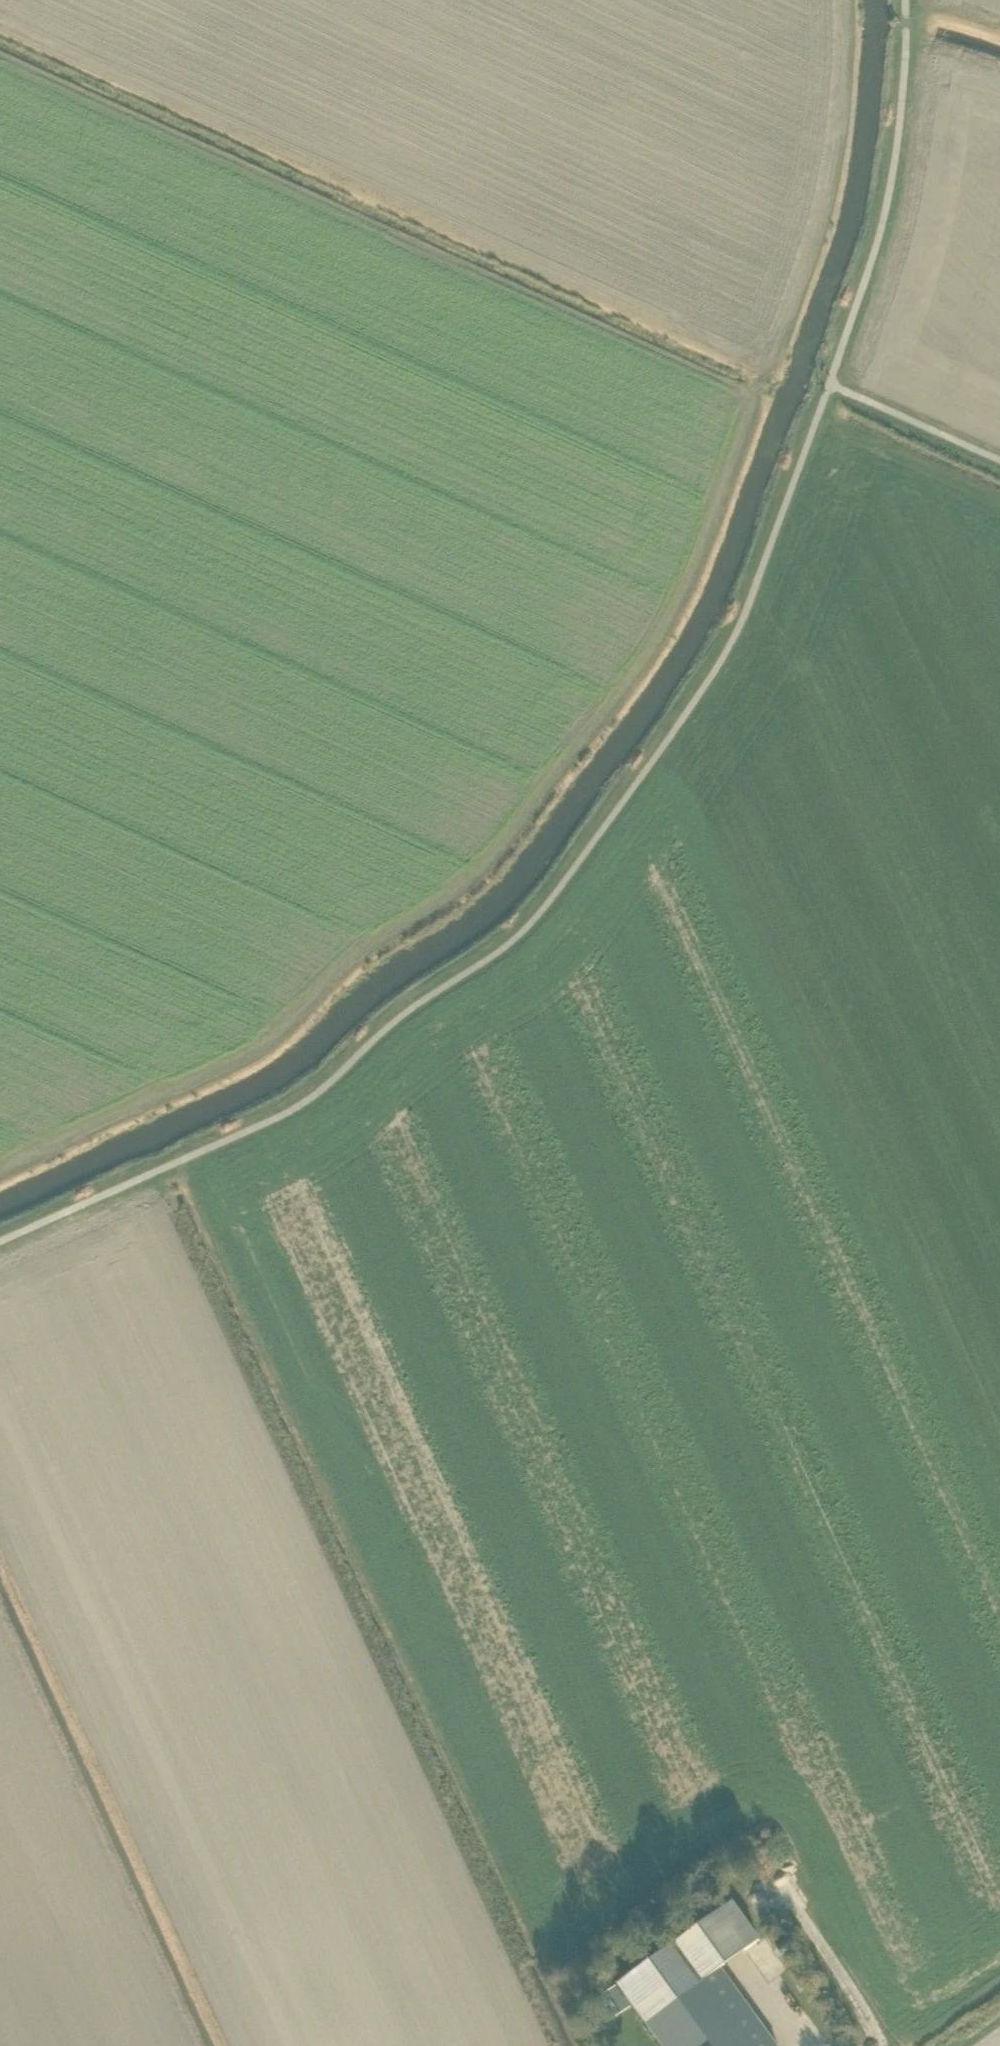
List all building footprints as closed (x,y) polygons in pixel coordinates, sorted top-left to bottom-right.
[(793,1855),(775,1866),(779,1873),(797,1862),(793,1855)] [(617,1984),(662,2045),(775,2045),(720,1970),(759,1942),(731,1902),(617,1984)]
